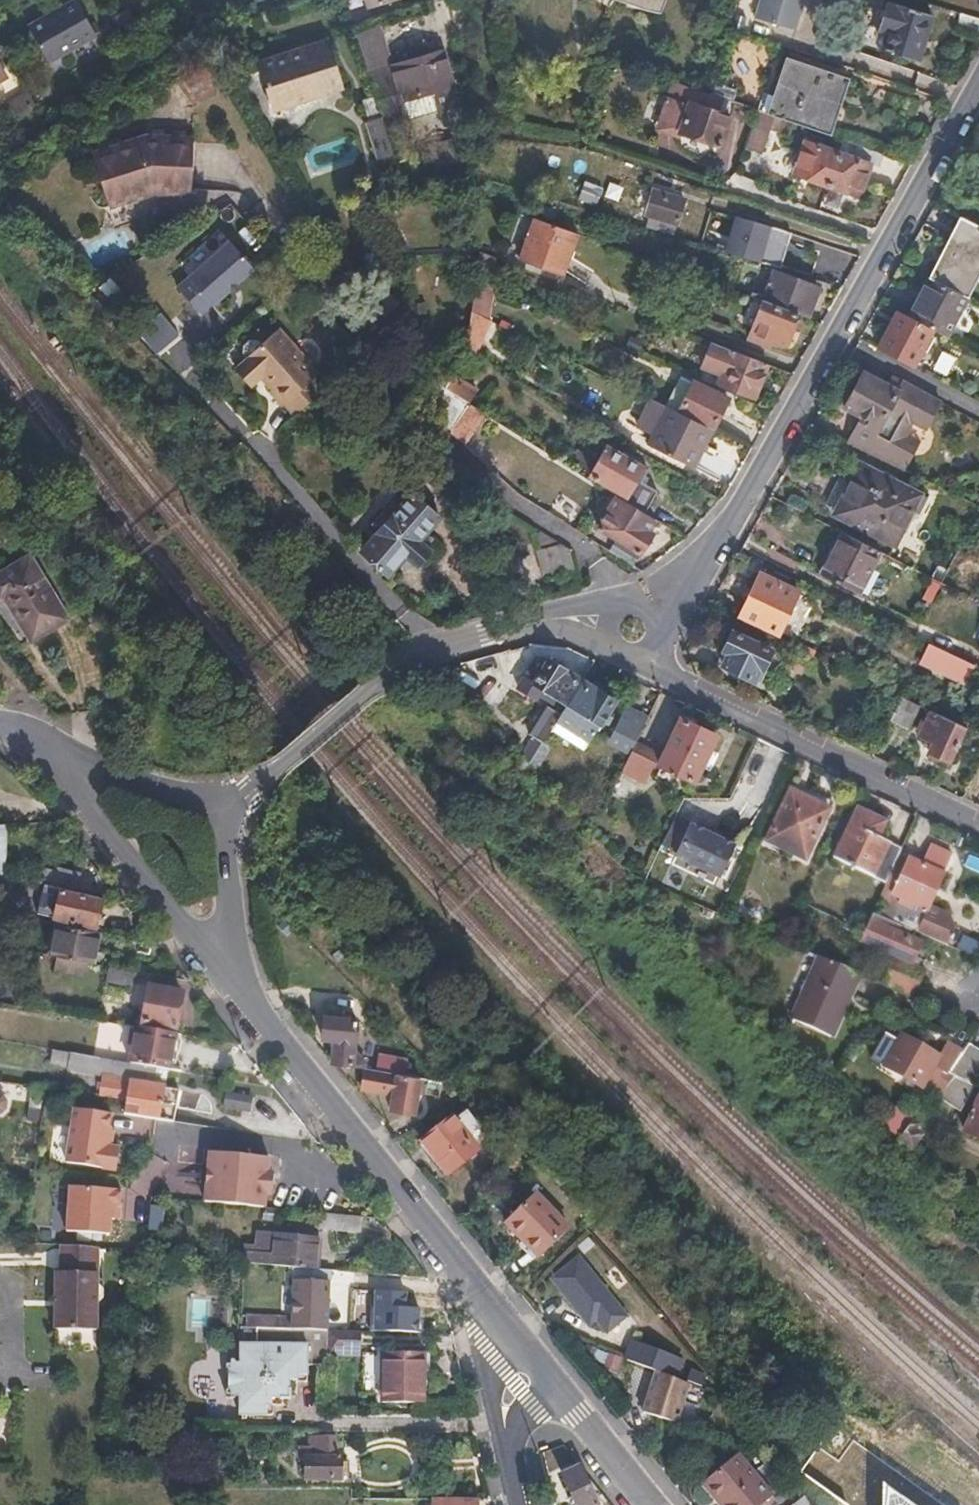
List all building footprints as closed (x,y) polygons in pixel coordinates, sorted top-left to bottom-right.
[(78,0),(73,0),(60,7),(62,10),(52,15),(51,12),(29,24),(50,62),(98,35),(78,0)] [(366,11),(401,0),(363,0),(366,11)] [(638,16),(656,15),(662,0),(606,0),(638,16)] [(804,0),(759,0),(754,19),(796,31),(804,0)] [(917,62),(930,18),(888,5),(880,33),(885,35),(881,51),(917,62)] [(277,106),(307,97),(343,85),(328,38),(261,60),(277,106)] [(449,84),(433,46),(427,50),(428,54),(386,72),(401,104),(449,84)] [(831,138),(850,85),(789,63),(776,100),(762,96),(756,113),(766,116),(783,122),(831,138)] [(729,151),(742,108),(681,88),(665,134),(686,143),(689,137),(729,151)] [(20,112),(37,102),(31,91),(9,104),(20,112)] [(392,160),(383,118),(378,98),(366,100),(371,120),(368,121),(376,163),(392,160)] [(764,158),(783,122),(766,116),(747,152),(764,158)] [(196,192),(197,141),(146,140),(96,156),(113,206),(157,192),(196,192)] [(826,189),(838,156),(806,145),(795,177),(826,189)] [(879,170),(884,156),(857,147),(853,160),(869,166),(879,170)] [(857,199),(869,166),(853,160),(838,156),(826,189),(857,199)] [(585,181),(579,200),(597,206),(603,188),(585,181)] [(676,224),(683,202),(650,190),(643,214),(647,215),(642,231),(668,239),(672,223),(676,224)] [(560,275),(574,235),(533,219),(519,259),(560,275)] [(966,219),(959,233),(963,235),(958,246),(951,243),(933,279),(968,298),(978,276),(978,226),(966,219)] [(729,258),(738,231),(770,239),(762,269),(780,275),(787,251),(784,250),(788,238),(736,222),(725,257),(729,258)] [(762,269),(770,239),(738,231),(729,258),(762,269)] [(216,307),(260,269),(235,240),(181,286),(205,314),(213,307),(216,307)] [(810,308),(816,293),(770,277),(758,306),(794,320),(805,323),(810,308)] [(948,336),(968,298),(933,279),(929,277),(909,316),(934,329),(948,336)] [(481,354),(495,292),(474,287),(460,350),(481,354)] [(783,350),(794,320),(758,306),(745,341),(764,348),(767,343),(783,350)] [(913,367),(934,329),(909,316),(900,311),(880,350),(913,367)] [(318,371),(300,351),(281,328),(247,358),(248,360),(240,367),(255,384),(266,375),(298,413),(325,390),(312,377),(318,371)] [(761,382),(767,368),(711,347),(706,359),(724,367),(718,381),(755,397),(761,382)] [(417,397),(430,378),(427,372),(412,394),(417,397)] [(906,471),(914,453),(921,441),(907,433),(914,420),(927,427),(937,411),(896,389),(889,385),(865,373),(846,408),(862,417),(848,443),(906,471)] [(479,390),(455,376),(448,389),(470,403),(479,390)] [(896,389),(900,380),(894,377),(889,385),(896,389)] [(436,409),(448,389),(430,378),(417,397),(436,409)] [(942,401),(900,380),(896,389),(937,411),(942,401)] [(720,417),(726,403),(694,387),(679,415),(713,432),(720,417)] [(456,427),(470,403),(448,389),(436,409),(433,412),(456,427)] [(652,440),(668,410),(650,401),(635,432),(652,440)] [(469,443),(487,413),(470,403),(456,427),(454,430),(469,443)] [(693,469),(713,432),(679,415),(668,410),(652,440),(649,446),(693,469)] [(646,468),(610,446),(594,474),(630,495),(646,468)] [(919,515),(927,499),(863,464),(853,482),(843,477),(826,508),(895,547),(913,512),(919,515)] [(649,470),(646,468),(630,495),(627,500),(644,511),(659,487),(644,478),(649,470)] [(435,550),(423,540),(442,517),(415,494),(365,551),(391,575),(409,555),(421,566),(435,550)] [(648,528),(654,517),(644,511),(627,500),(620,496),(602,527),(616,535),(610,549),(633,563),(640,551),(652,531),(648,528)] [(574,547),(531,524),(542,573),(578,565),(574,547)] [(905,534),(898,547),(918,558),(925,545),(905,534)] [(861,596),(882,556),(843,535),(822,576),(861,596)] [(30,555),(0,573),(0,600),(7,596),(32,639),(68,618),(30,555)] [(776,636),(796,594),(759,576),(738,619),(776,636)] [(935,602),(943,587),(937,583),(929,599),(935,602)] [(772,652),(733,633),(720,658),(725,660),(722,666),(753,681),(759,670),(762,671),(772,652)] [(977,667),(931,645),(922,664),(968,686),(977,667)] [(577,686),(572,684),(576,677),(547,660),(532,684),(522,678),(516,688),(534,699),(539,692),(564,707),(577,686)] [(589,742),(615,701),(587,684),(584,685),(581,688),(577,686),(564,707),(558,716),(554,720),(589,742)] [(910,730),(920,708),(902,699),(891,721),(910,730)] [(539,743),(554,720),(558,716),(543,708),(525,735),(531,739),(521,755),(528,762),(539,743)] [(637,741),(647,719),(629,710),(618,731),(637,741)] [(949,763),(965,729),(931,713),(927,721),(922,722),(916,732),(920,738),(932,743),(927,753),(949,763)] [(691,781),(714,735),(680,720),(657,765),(691,781)] [(534,769),(547,748),(539,743),(528,762),(534,769)] [(642,780),(655,755),(634,745),(619,779),(630,783),(638,777),(642,780)] [(804,861),(828,811),(788,792),(764,843),(804,861)] [(885,885),(898,854),(900,850),(874,839),(881,821),(855,809),(831,860),(885,885)] [(712,835),(714,830),(706,827),(704,831),(688,824),(672,856),(717,878),(733,845),(712,835)] [(942,873),(951,854),(928,843),(919,864),(898,854),(885,885),(872,920),(891,929),(946,954),(953,939),(945,921),(926,911),(942,873)] [(76,891),(79,875),(37,864),(34,881),(50,885),(61,888),(76,891)] [(967,884),(978,889),(978,878),(971,874),(967,884)] [(76,891),(61,888),(50,885),(47,895),(59,898),(55,916),(98,926),(103,897),(76,891)] [(911,949),(887,937),(891,929),(872,920),(864,934),(857,931),(852,942),(888,959),(879,978),(906,990),(915,972),(903,965),(911,949)] [(89,963),(96,931),(54,923),(48,955),(56,956),(85,962),(89,963)] [(957,948),(974,952),(978,938),(960,934),(957,948)] [(83,975),(85,962),(56,956),(54,969),(83,975)] [(831,1047),(855,978),(816,960),(792,1031),(831,1047)] [(134,985),(137,972),(108,967),(107,979),(134,985)] [(176,1031),(183,996),(148,989),(141,1025),(176,1031)] [(349,1048),(350,1016),(319,1015),(318,1038),(332,1038),(332,1062),(333,1064),(360,1066),(360,1061),(352,1048),(349,1048)] [(102,1023),(97,1051),(120,1056),(125,1027),(102,1023)] [(170,1070),(176,1034),(136,1028),(130,1063),(157,1068),(170,1070)] [(929,1101),(942,1076),(948,1079),(961,1057),(946,1050),(938,1064),(902,1045),(885,1077),(929,1101)] [(978,1078),(978,1054),(967,1048),(961,1057),(948,1079),(953,1081),(973,1090),(978,1078)] [(170,1070),(157,1068),(130,1063),(54,1051),(52,1062),(76,1066),(76,1071),(129,1080),(129,1076),(168,1082),(170,1070)] [(395,1070),(396,1059),(373,1057),(372,1068),(395,1070)] [(406,1108),(411,1072),(395,1070),(372,1068),(368,1067),(366,1086),(384,1088),(382,1105),(406,1108)] [(940,1106),(953,1081),(948,1079),(942,1076),(929,1101),(940,1106)] [(179,1120),(184,1089),(136,1081),(123,1085),(110,1083),(109,1096),(132,1099),(130,1113),(179,1120)] [(40,1109),(42,1091),(33,1089),(30,1108),(40,1109)] [(246,1112),(248,1097),(224,1094),(222,1108),(246,1112)] [(471,1110),(458,1096),(437,1105),(447,1120),(471,1110)] [(971,1119),(963,1116),(958,1126),(967,1129),(964,1137),(978,1143),(978,1103),(971,1119)] [(125,1146),(113,1145),(117,1112),(80,1107),(72,1161),(122,1168),(125,1146)] [(904,1149),(915,1128),(898,1120),(888,1134),(904,1149)] [(912,1158),(925,1140),(920,1136),(924,1130),(916,1125),(915,1128),(904,1149),(912,1158)] [(481,1157),(454,1126),(426,1149),(454,1181),(481,1157)] [(267,1192),(268,1172),(262,1171),(264,1157),(210,1153),(206,1203),(261,1207),(261,1192),(267,1192)] [(119,1223),(121,1205),(122,1188),(71,1185),(68,1230),(111,1232),(110,1223),(119,1223)] [(563,1242),(569,1237),(541,1204),(508,1230),(537,1264),(563,1242)] [(164,1232),(165,1207),(152,1207),(151,1232),(164,1232)] [(355,1231),(357,1215),(315,1212),(314,1228),(355,1231)] [(589,1237),(579,1227),(569,1237),(563,1242),(571,1252),(589,1237)] [(314,1267),(315,1236),(256,1233),(256,1244),(242,1244),(241,1262),(294,1266),(314,1267)] [(103,1297),(104,1288),(97,1280),(98,1246),(61,1243),(61,1270),(54,1270),(53,1327),(96,1329),(96,1302),(103,1297)] [(635,1308),(586,1252),(555,1278),(592,1322),(599,1317),(611,1330),(635,1308)] [(328,1330),(329,1269),(314,1267),(294,1266),(292,1329),(328,1330)] [(402,1292),(403,1274),(376,1272),(375,1290),(402,1292)] [(327,1366),(327,1356),(328,1330),(292,1329),(257,1328),(257,1342),(240,1343),(240,1359),(226,1359),(226,1398),(239,1398),(238,1416),(272,1416),(272,1399),(284,1399),(290,1393),(291,1382),(307,1382),(307,1366),(327,1366)] [(360,1348),(360,1331),(328,1330),(327,1356),(356,1357),(360,1348)] [(675,1387),(683,1368),(638,1348),(629,1367),(658,1379),(675,1387)] [(616,1372),(621,1357),(604,1351),(599,1367),(616,1372)] [(422,1405),(423,1354),(383,1353),(382,1404),(422,1405)] [(675,1426),(690,1394),(675,1387),(658,1379),(642,1414),(675,1426)] [(348,1463),(342,1463),(342,1458),(336,1458),(336,1438),(311,1437),(311,1448),(301,1448),(300,1461),(305,1461),(306,1479),(342,1478),(342,1473),(349,1473),(348,1463)] [(732,1457),(700,1486),(716,1504),(717,1504),(755,1504),(766,1496),(732,1457)] [(578,1466),(563,1472),(579,1504),(598,1504),(578,1466)] [(884,1486),(883,1504),(910,1504),(884,1486)] [(790,1504),(810,1504),(802,1495),(790,1504)]
